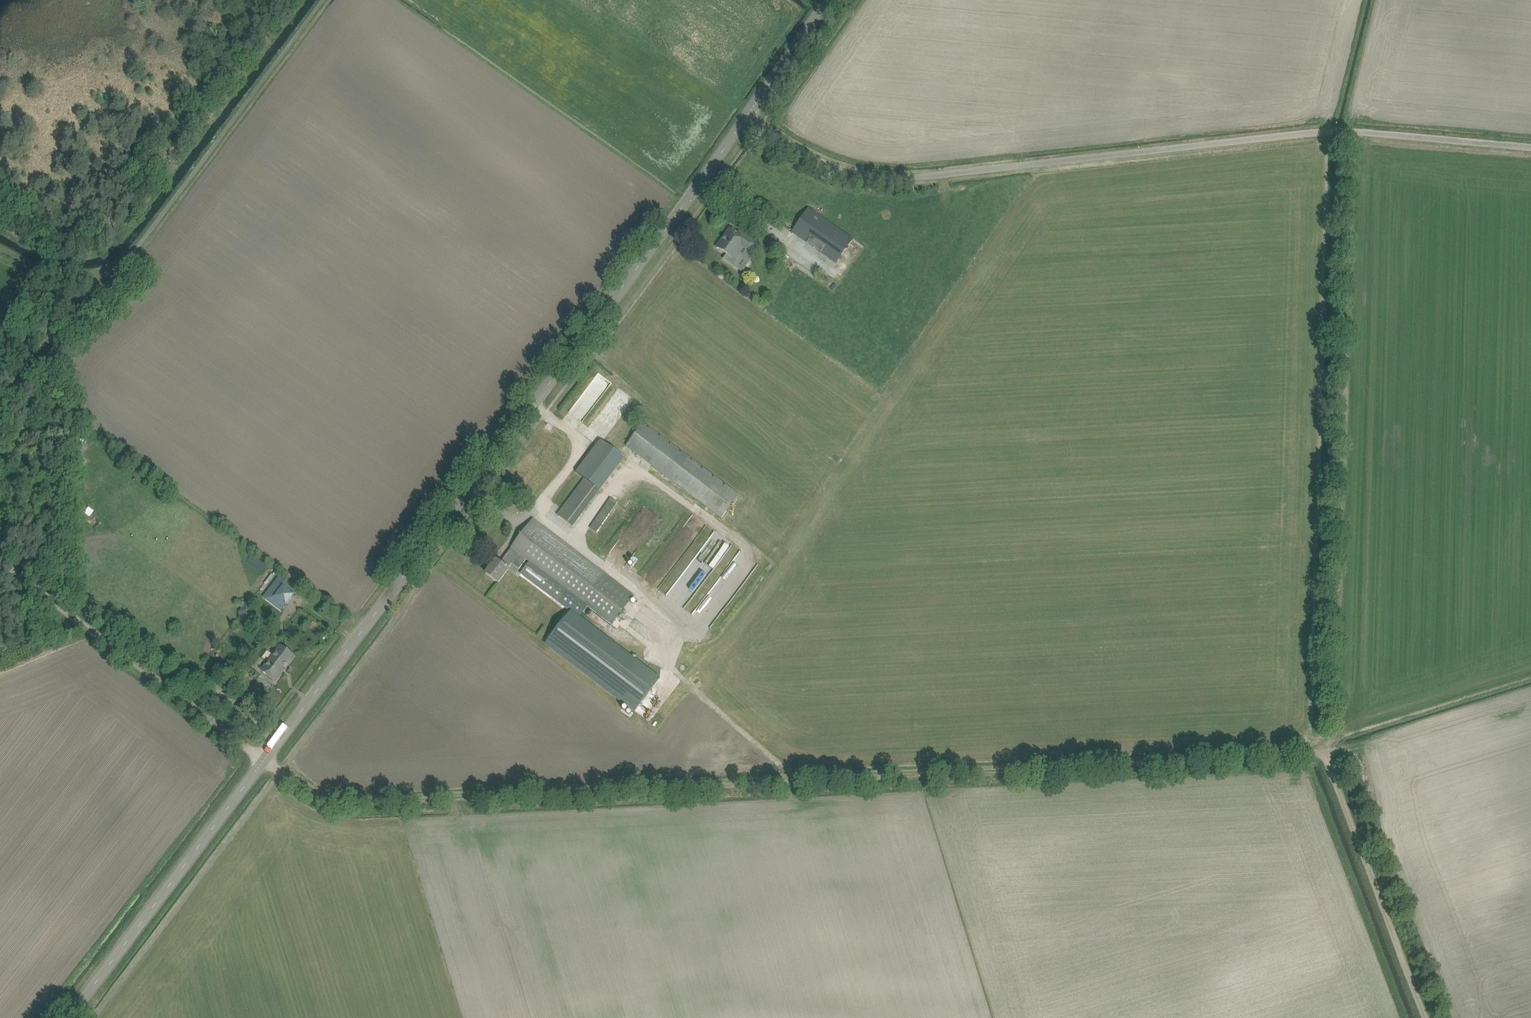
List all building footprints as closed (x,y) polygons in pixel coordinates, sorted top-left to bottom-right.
[(846,233),(809,208),(792,232),(829,257),(846,233)] [(717,247),(725,253),(735,260),(743,248),(750,252),(756,244),(739,232),(738,234),(730,229),(717,247)] [(627,446),(635,452),(722,518),(739,495),(644,423),(627,446)] [(558,515),(573,527),(583,515),(601,491),(602,492),(625,458),(601,440),(576,472),(585,479),(559,514),(558,515)] [(611,497),(590,527),(598,532),(619,502),(611,497)] [(486,574),(494,580),(499,584),(510,570),(508,568),(512,564),(519,569),(526,560),(529,563),(521,574),(568,609),(567,611),(570,613),(547,643),(635,711),(660,679),(579,617),(587,607),(612,625),(634,596),(607,575),(542,526),(533,519),(500,563),(496,560),(486,574)] [(665,596),(682,609),(699,586),(682,573),(665,596)] [(282,577),(266,597),(282,610),(298,589),(282,577)] [(240,610),(241,613),(255,612),(255,608),(247,603),(240,610)] [(262,671),(276,682),(295,657),(281,646),(262,671)]
